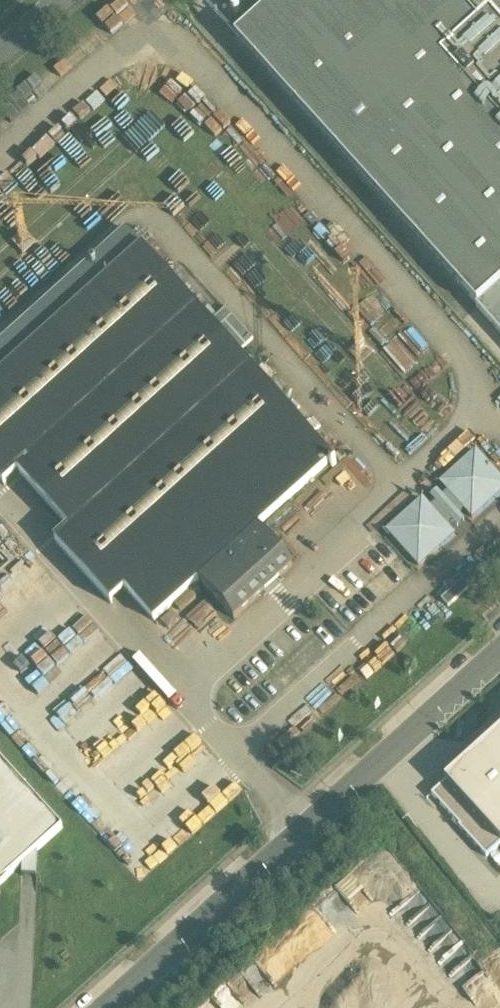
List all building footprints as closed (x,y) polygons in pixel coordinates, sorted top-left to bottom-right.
[(490,13),(478,24),(456,0),(280,0),(236,40),(478,307),(499,287),(499,24),(490,13)] [(161,268),(168,262),(151,243),(143,249),(127,231),(0,346),(0,482),(5,487),(19,474),(70,530),(56,543),(112,605),(127,592),(155,622),(259,528),(333,460),(334,460),(238,354),(211,323),(161,268)] [(477,308),(499,334),(499,287),(478,307),(477,308)] [(254,340),(226,310),(211,323),(238,354),(254,340)] [(476,451),(441,483),(449,492),(431,509),(423,500),(408,513),(387,532),(419,567),(440,548),(455,535),(447,526),(464,510),(473,519),(499,494),(499,478),(476,451)] [(259,528),(200,581),(234,619),(293,565),(259,528)] [(464,579),(441,600),(448,607),(471,586),(464,579)] [(431,794),(488,857),(499,846),(499,732),(431,794)] [(23,865),(22,875),(37,876),(38,852),(63,829),(0,759),(0,886),(23,865)]
